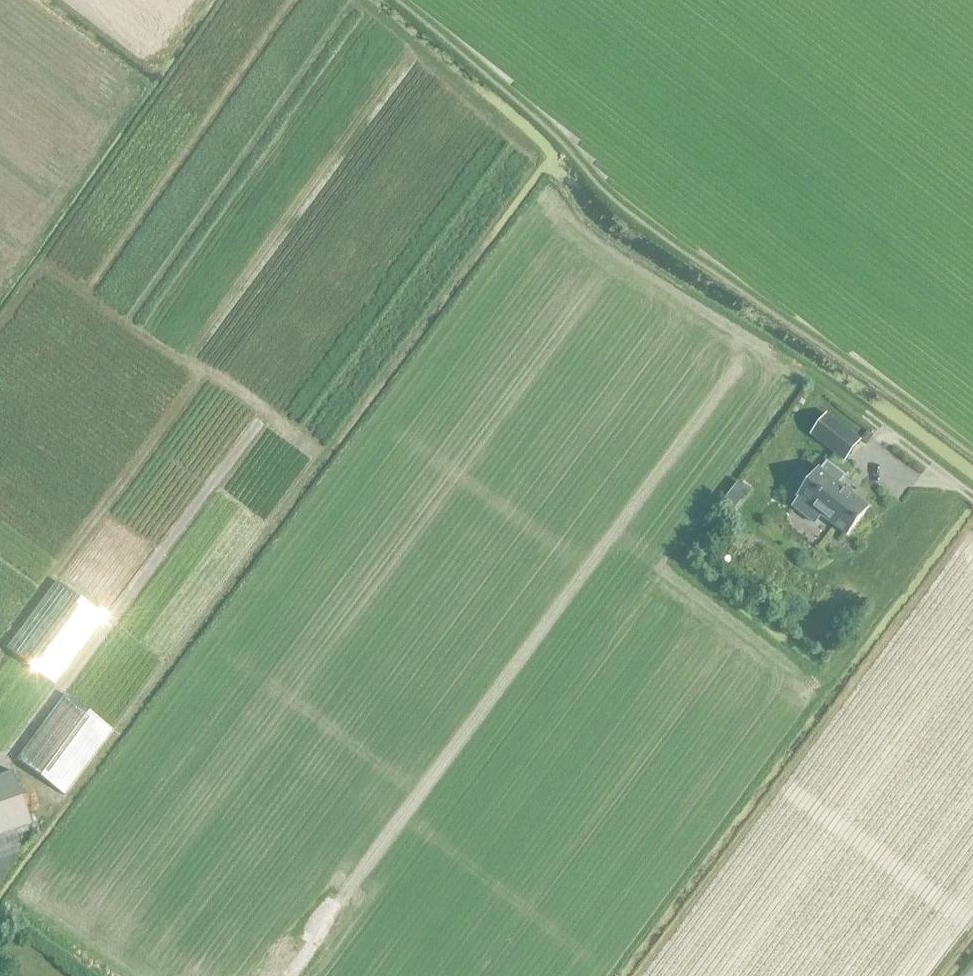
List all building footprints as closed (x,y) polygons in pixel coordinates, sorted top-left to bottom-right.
[(810,431),(846,459),(864,437),(828,409),(810,431)] [(839,483),(845,475),(827,462),(821,470),(819,468),(797,497),(799,498),(793,506),(815,523),(821,515),(847,534),(869,506),(839,483)] [(21,851),(14,829),(31,823),(12,769),(0,774),(0,880),(21,851)]
